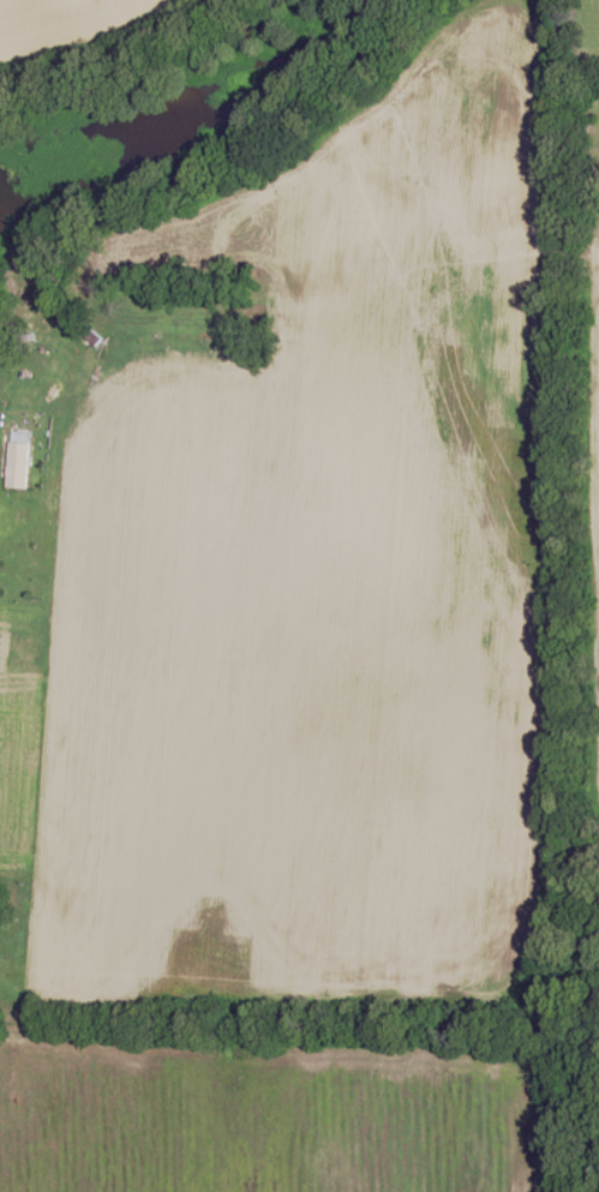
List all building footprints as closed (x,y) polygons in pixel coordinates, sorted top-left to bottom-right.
[(30,441),(9,441),(9,487),(30,487),(30,441)]
